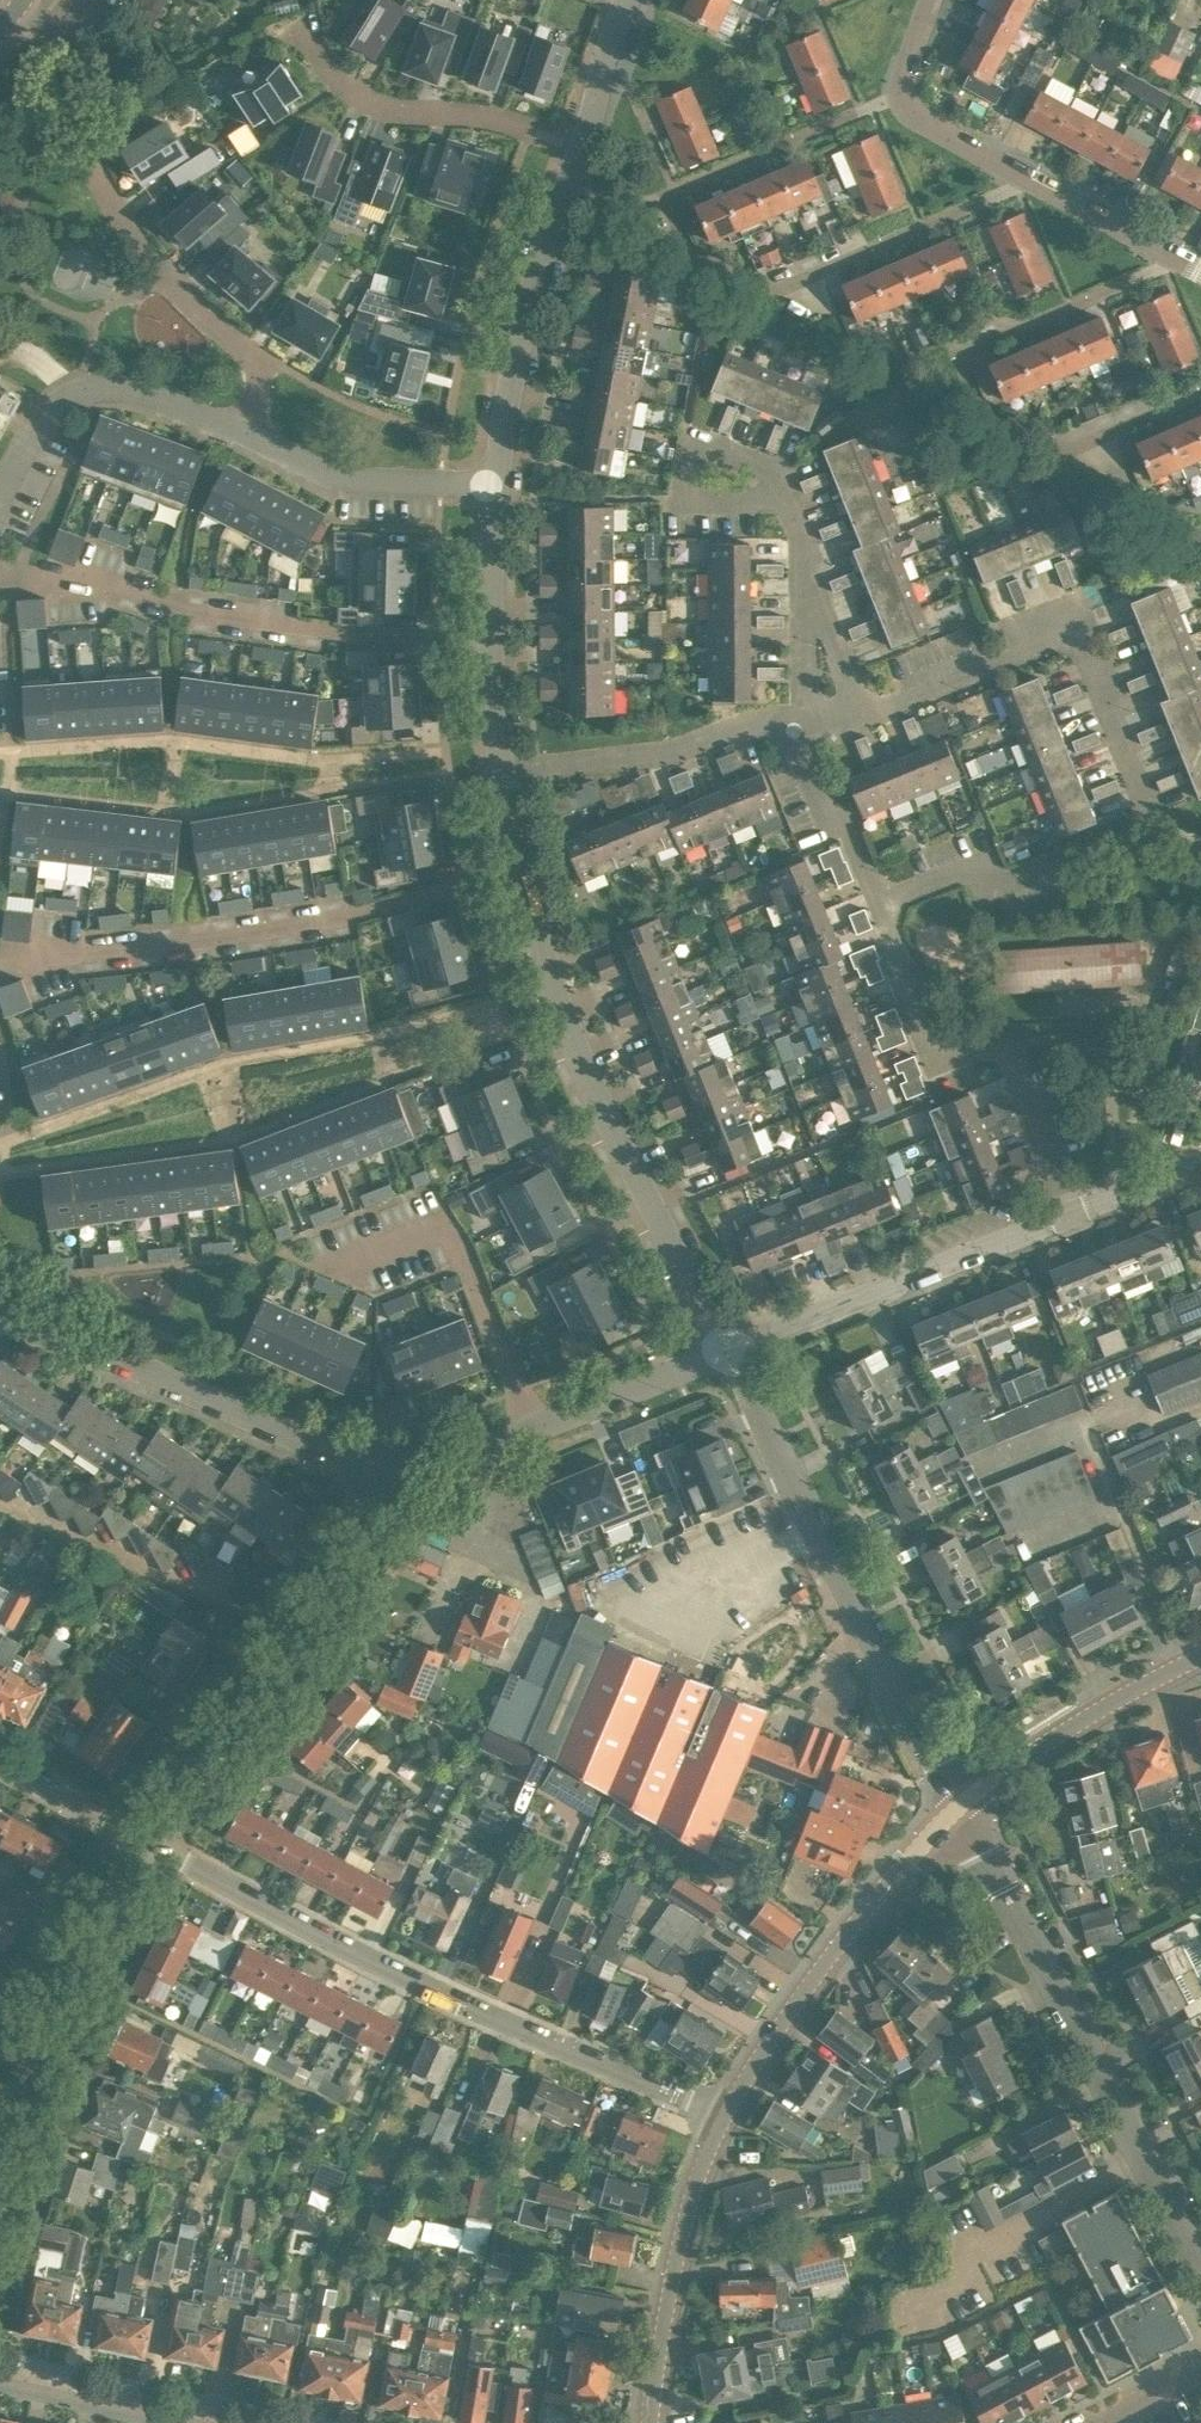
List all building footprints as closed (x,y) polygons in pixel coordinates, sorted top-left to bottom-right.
[(406,31),(421,7),(409,0),(408,0),(404,7),(392,0),(368,0),(343,40),(373,58),(394,24),(406,31)] [(729,0),(689,0),(683,13),(718,29),(726,12),(734,16),(739,4),(731,1),(729,0)] [(988,11),(1018,28),(1033,1),(1032,0),(994,0),(988,11)] [(1058,14),(1072,21),(1083,0),(1082,0),(1065,0),(1058,14)] [(448,52),(462,57),(475,20),(449,10),(443,26),(425,19),(413,50),(409,48),(403,65),(407,66),(405,71),(437,83),(448,52)] [(988,11),(973,39),(1004,55),(1004,54),(1018,28),(988,11)] [(1072,21),(1058,14),(1046,35),(1061,43),(1072,21)] [(1156,48),(1182,61),(1195,35),(1168,22),(1156,48)] [(550,27),(538,23),(525,60),(529,62),(519,87),(526,89),(523,95),(543,102),(545,96),(550,98),(568,49),(545,40),(550,27)] [(513,39),(483,28),(464,78),(474,82),(473,86),(489,91),(490,88),(495,89),(509,51),(522,56),(532,30),(518,25),(513,39)] [(787,44),(802,78),(835,64),(820,30),(787,44)] [(1071,51),(1094,64),(1102,50),(1079,37),(1071,51)] [(1004,55),(973,39),(959,66),(970,72),(962,87),(996,104),(1004,88),(990,81),(997,68),(1008,73),(1015,60),(1004,54),(1004,55)] [(1038,46),(1027,66),(1042,74),(1052,53),(1038,46)] [(1156,48),(1146,70),(1172,82),(1182,61),(1156,48)] [(1102,50),(1094,64),(1112,74),(1120,60),(1102,50)] [(254,86),(233,93),(254,126),(271,115),(274,121),(290,111),(287,105),(303,94),(282,62),(268,77),(266,74),(252,83),(254,86)] [(835,64),(802,78),(816,113),(849,99),(835,64)] [(1042,74),(1027,66),(1016,88),(1030,96),(1042,74)] [(1121,86),(1145,100),(1153,86),(1129,72),(1121,86)] [(1200,103),(1200,85),(1191,80),(1183,94),(1200,103)] [(656,100),(671,135),(704,120),(690,86),(656,100)] [(1153,86),(1145,100),(1163,110),(1170,96),(1153,86)] [(1028,121),(1055,136),(1071,106),(1043,92),(1028,121)] [(1172,103),(1160,125),(1170,131),(1182,108),(1172,103)] [(1055,136),(1082,150),(1098,121),(1071,106),(1055,136)] [(704,120),(671,135),(686,169),(719,155),(704,120)] [(1082,150),(1109,165),(1125,135),(1098,121),(1082,150)] [(167,123),(127,148),(147,180),(187,155),(167,123)] [(246,123),(229,135),(243,157),(260,145),(246,123)] [(341,186),(334,184),(344,158),(331,153),(337,135),(307,123),(296,152),(288,148),(282,166),(290,169),(286,178),(315,189),(312,196),(334,205),(341,186)] [(844,148),(858,182),(892,168),(877,133),(844,148)] [(1125,135),(1109,165),(1136,179),(1152,149),(1125,135)] [(445,150),(429,145),(415,193),(434,199),(435,195),(466,204),(468,198),(482,202),(496,155),(475,149),(474,153),(466,150),(467,146),(448,141),(445,150)] [(403,149),(384,142),(382,147),(374,143),(365,167),(351,162),(346,176),(350,177),(334,219),(355,227),(365,201),(389,210),(410,157),(401,153),(403,149)] [(220,162),(210,147),(170,172),(179,188),(220,162)] [(1191,201),(1200,182),(1200,167),(1180,156),(1164,187),(1191,201)] [(807,158),(779,170),(795,206),(810,199),(814,207),(834,199),(823,173),(814,177),(807,158)] [(892,168),(858,182),(873,216),(907,202),(892,168)] [(779,170),(752,182),(768,217),(783,211),(786,219),(798,214),(795,206),(779,170)] [(752,182),(723,194),(742,238),(771,226),(768,217),(752,182)] [(1200,207),(1200,182),(1191,201),(1200,207)] [(215,222),(227,236),(240,224),(248,217),(228,194),(217,204),(203,188),(166,221),(173,230),(170,233),(183,248),(186,245),(188,246),(215,222)] [(742,238),(723,194),(696,206),(711,241),(728,234),(731,242),(742,238)] [(989,227),(1004,261),(1038,247),(1023,213),(989,227)] [(412,219),(397,214),(389,235),(405,240),(412,219)] [(250,233),(240,224),(227,236),(216,246),(228,256),(212,275),(250,308),(260,297),(264,300),(281,280),(264,265),(261,269),(237,248),(250,233)] [(954,238),(927,249),(942,284),(957,278),(961,286),(973,281),(954,238)] [(338,251),(320,241),(313,252),(331,263),(338,251)] [(1038,247),(1004,261),(1019,295),(1052,281),(1038,247)] [(927,249),(899,261),(914,296),(930,289),(934,298),(945,293),(942,284),(927,249)] [(769,272),(787,265),(783,254),(765,261),(769,272)] [(441,315),(454,270),(455,268),(452,267),(452,268),(421,259),(421,258),(418,257),(418,260),(407,299),(369,288),(358,309),(373,313),(408,323),(412,309),(439,316),(439,317),(441,318),(442,315),(441,315)] [(899,261),(871,273),(886,308),(902,301),(906,310),(917,305),(914,296),(899,261)] [(620,266),(615,291),(658,299),(662,274),(620,266)] [(985,287),(999,281),(993,269),(980,274),(985,287)] [(586,273),(584,285),(601,288),(603,277),(586,273)] [(886,308),(871,273),(844,285),(851,303),(837,310),(844,327),(875,313),(879,321),(890,317),(886,308)] [(601,288),(584,285),(582,296),(599,299),(601,288)] [(615,291),(610,315),(653,324),(658,299),(615,291)] [(1152,340),(1152,341),(1185,327),(1171,293),(1137,307),(1146,327),(1152,340)] [(276,329),(275,331),(277,332),(277,331),(318,355),(318,356),(320,357),(321,355),(337,326),(338,327),(339,325),(337,324),(324,317),(329,309),(313,299),(308,307),(295,300),(296,299),(294,298),(293,300),(276,329)] [(377,314),(373,313),(359,309),(353,321),(371,326),(373,326),(377,314)] [(653,324),(610,315),(608,327),(593,325),(593,327),(591,339),(647,350),(648,350),(653,324)] [(1101,318),(1073,330),(1088,364),(1103,358),(1107,366),(1119,361),(1112,345),(1101,318)] [(393,394),(392,398),(411,403),(413,399),(418,400),(418,399),(422,383),(423,383),(426,369),(431,353),(431,352),(409,345),(413,332),(383,323),(376,348),(390,352),(380,388),(379,388),(379,389),(393,394)] [(576,324),(574,335),(591,339),(593,327),(576,324)] [(1146,327),(1137,331),(1142,344),(1152,340),(1146,327)] [(1185,327),(1152,341),(1166,375),(1200,361),(1185,327)] [(1073,330),(1045,341),(1060,376),(1076,369),(1080,378),(1092,373),(1088,364),(1073,330)] [(591,339),(574,335),(572,346),(589,350),(591,339)] [(642,375),(647,350),(591,339),(589,350),(589,351),(602,354),(600,366),(642,375)] [(1045,341),(1018,353),(1032,388),(1049,381),(1052,389),(1063,385),(1060,376),(1045,341)] [(1120,341),(1112,345),(1119,361),(1127,357),(1120,341)] [(712,391),(736,401),(751,363),(727,353),(712,391)] [(1032,388),(1018,353),(990,365),(1004,400),(1021,393),(1025,402),(1036,397),(1032,388)] [(736,401),(761,410),(776,372),(751,363),(736,401)] [(600,366),(595,392),(638,400),(643,375),(642,375),(600,366)] [(761,410),(785,420),(800,382),(776,372),(761,410)] [(6,428),(14,413),(14,414),(22,399),(21,399),(27,389),(4,376),(2,375),(0,374),(0,439),(6,428)] [(566,374),(564,386),(581,389),(583,378),(566,374)] [(800,382),(785,420),(809,429),(824,391),(800,382)] [(581,389),(564,386),(562,397),(579,400),(581,389)] [(595,392),(590,417),(633,425),(638,400),(595,392)] [(1091,416),(1107,409),(1102,398),(1086,405),(1091,416)] [(728,405),(723,417),(734,421),(739,409),(728,405)] [(815,426),(823,435),(843,418),(836,409),(815,426)] [(80,472),(109,483),(127,431),(130,424),(102,414),(80,472)] [(590,417),(585,442),(627,451),(628,451),(633,425),(590,417)] [(734,421),(723,417),(718,429),(729,433),(734,421)] [(1167,431),(1182,466),(1198,459),(1200,465),(1200,435),(1194,419),(1167,431)] [(776,424),(771,436),(782,441),(787,428),(776,424)] [(556,425),(554,436),(571,440),(573,428),(556,425)] [(127,431),(109,483),(134,492),(152,440),(127,431)] [(1185,474),(1182,466),(1167,431),(1138,443),(1153,479),(1170,472),(1173,480),(1185,474)] [(825,449),(835,473),(872,459),(863,435),(825,449)] [(571,440),(554,436),(552,447),(569,451),(571,440)] [(782,441),(771,436),(766,448),(777,453),(782,441)] [(134,492),(159,501),(178,450),(152,440),(134,492)] [(622,477),(627,451),(585,442),(571,440),(569,451),(569,453),(582,456),(580,468),(622,477)] [(672,459),(673,449),(665,448),(663,457),(672,459)] [(159,501),(184,511),(203,459),(178,450),(159,501)] [(835,473),(845,497),(882,483),(872,459),(835,473)] [(202,511),(227,523),(249,482),(224,469),(202,511)] [(824,472),(812,476),(816,488),(829,483),(824,472)] [(816,488),(812,476),(800,481),(804,492),(816,488)] [(227,523),(252,536),(273,494),(249,482),(227,523)] [(845,497),(854,522),(891,507),(882,483),(845,497)] [(1192,497),(1192,498),(1197,509),(1200,507),(1200,493),(1192,497)] [(252,536),(276,549),(298,507),(273,494),(252,536)] [(276,549),(301,562),(323,520),(298,507),(276,549)] [(854,522),(864,546),(892,535),(901,532),(891,507),(854,522)] [(1067,507),(1043,517),(1058,554),(1082,544),(1067,507)] [(571,508),(571,534),(614,534),(614,508),(571,508)] [(1043,517),(1018,526),(1034,564),(1058,554),(1043,517)] [(1102,517),(1090,528),(1107,547),(1119,536),(1102,517)] [(843,519),(831,524),(836,536),(848,531),(843,519)] [(540,522),(540,534),(557,534),(557,522),(540,522)] [(836,536),(831,524),(819,529),(823,540),(836,536)] [(1200,547),(1200,530),(1191,524),(1183,537),(1200,547)] [(1018,526),(994,536),(1010,574),(1034,564),(1018,526)] [(103,527),(99,537),(114,542),(117,532),(103,527)] [(59,528),(49,556),(76,566),(85,538),(59,528)] [(351,550),(350,579),(414,580),(414,550),(377,549),(377,534),(383,534),(383,533),(334,531),(334,550),(351,550)] [(117,532),(114,542),(128,548),(132,537),(117,532)] [(557,534),(540,534),(540,545),(557,545),(557,534)] [(571,534),(571,559),(614,559),(614,534),(571,534)] [(864,546),(854,549),(864,574),(902,559),(892,535),(864,546)] [(1010,574),(994,536),(970,546),(985,584),(1010,574)] [(709,545),(710,571),(750,570),(750,545),(709,545)] [(140,555),(136,565),(151,571),(155,560),(140,555)] [(1055,563),(1060,576),(1071,571),(1066,558),(1055,563)] [(571,559),(571,585),(614,585),(614,559),(571,559)] [(662,583),(661,559),(648,559),(648,583),(662,583)] [(864,574),(874,598),(911,583),(902,559),(864,574)] [(783,563),(770,564),(770,576),(783,576),(783,563)] [(770,576),(770,564),(757,564),(757,576),(770,576)] [(710,571),(710,596),(750,596),(750,570),(710,571)] [(1170,590),(1179,586),(1172,570),(1141,582),(1147,596),(1131,603),(1140,626),(1179,611),(1170,590)] [(854,571),(841,576),(846,587),(858,582),(854,571)] [(1071,571),(1060,576),(1066,589),(1077,585),(1071,571)] [(540,574),(540,585),(557,585),(557,574),(540,574)] [(207,579),(191,576),(189,587),(205,590),(207,579)] [(846,587),(841,576),(829,580),(834,592),(846,587)] [(1007,582),(1013,596),(1024,591),(1018,578),(1007,582)] [(338,624),(344,626),(381,627),(381,625),(374,625),(375,610),(413,611),(413,602),(415,602),(415,589),(413,589),(414,580),(350,579),(350,607),(338,607),(338,624)] [(226,581),(225,592),(240,594),(241,583),(226,581)] [(241,583),(240,594),(255,596),(257,585),(241,583)] [(874,598),(883,622),(921,607),(911,583),(874,598)] [(557,585),(540,585),(540,597),(557,597),(557,585)] [(571,585),(571,611),(614,611),(614,585),(571,585)] [(963,587),(933,601),(943,623),(973,609),(963,587)] [(280,588),(279,600),(294,602),(296,590),(280,588)] [(1024,591),(1013,596),(1018,609),(1029,604),(1024,591)] [(710,596),(710,622),(751,622),(750,596),(710,596)] [(17,599),(19,628),(48,626),(46,597),(17,599)] [(921,607),(883,622),(893,646),(930,631),(921,607)] [(571,611),(571,638),(614,638),(614,611),(571,611)] [(1140,626),(1150,650),(1189,634),(1179,611),(1140,626)] [(120,613),(116,623),(131,629),(135,618),(120,613)] [(770,627),(770,615),(757,615),(757,627),(770,627)] [(783,615),(770,615),(770,627),(783,627),(783,615)] [(149,624),(135,618),(131,629),(145,634),(149,624)] [(873,619),(861,623),(865,635),(877,630),(873,619)] [(710,622),(710,648),(751,648),(751,622),(710,622)] [(865,635),(861,623),(848,628),(853,640),(865,635)] [(1132,624),(1119,628),(1124,640),(1136,635),(1132,624)] [(540,625),(540,638),(558,638),(557,625),(540,625)] [(1124,640),(1119,628),(1107,633),(1112,645),(1124,640)] [(75,631),(76,642),(92,641),(91,630),(75,631)] [(59,632),(60,643),(76,642),(75,631),(59,632)] [(1150,650),(1160,674),(1198,658),(1189,634),(1150,650)] [(558,638),(540,638),(540,648),(558,648),(558,638)] [(571,638),(571,663),(614,663),(614,638),(571,638)] [(215,641),(200,639),(199,651),(214,653),(215,641)] [(231,643),(215,641),(214,653),(229,655),(231,643)] [(252,658),(267,660),(269,649),(254,647),(252,658)] [(710,648),(710,674),(751,674),(751,648),(710,648)] [(269,649),(267,660),(283,662),(284,651),(269,649)] [(364,668),(366,696),(417,693),(417,685),(418,685),(418,673),(416,673),(415,664),(378,666),(377,651),(383,651),(383,649),(346,652),(347,669),(364,668)] [(308,654),(306,665),(322,667),(323,656),(308,654)] [(1170,699),(1199,687),(1199,688),(1200,687),(1200,664),(1198,658),(1160,674),(1170,697),(1170,699)] [(571,663),(571,689),(614,689),(614,663),(571,663)] [(771,679),(771,667),(757,667),(758,679),(771,679)] [(784,667),(771,667),(771,679),(784,679),(784,667)] [(136,725),(164,723),(161,668),(132,670),(136,725)] [(107,727),(136,725),(132,670),(104,672),(105,680),(107,727)] [(1151,671),(1139,676),(1143,688),(1156,683),(1151,671)] [(751,674),(710,674),(710,700),(751,699),(751,674)] [(1000,690),(1010,715),(1049,699),(1039,675),(1000,690)] [(27,740),(57,738),(53,683),(52,676),(23,678),(27,740)] [(176,723),(203,727),(210,680),(182,676),(176,723)] [(1143,688),(1139,676),(1126,681),(1131,693),(1143,688)] [(540,677),(540,689),(558,689),(558,677),(540,677)] [(82,729),(107,727),(105,680),(79,682),(82,729)] [(203,727),(230,730),(237,684),(210,680),(203,727)] [(57,731),(82,729),(79,682),(53,683),(57,731)] [(1077,683),(1065,688),(1069,699),(1081,694),(1077,683)] [(230,730),(258,734),(264,687),(237,684),(230,730)] [(258,734),(285,738),(291,691),(264,687),(258,734)] [(1171,728),(1200,715),(1200,692),(1199,688),(1199,687),(1170,699),(1170,697),(1160,701),(1171,728)] [(1069,699),(1065,688),(1053,693),(1057,704),(1069,699)] [(558,689),(540,689),(540,700),(558,699),(558,689)] [(614,689),(571,689),(571,717),(614,717),(614,689)] [(285,738),(313,741),(319,695),(291,691),(285,738)] [(352,745),(389,742),(389,741),(383,741),(382,726),(419,724),(413,725),(421,724),(419,693),(417,693),(366,696),(358,696),(360,726),(351,726),(352,745)] [(1010,715),(1020,739),(1058,724),(1049,699),(1010,715)] [(964,717),(968,728),(980,724),(975,712),(964,717)] [(1181,751),(1200,743),(1200,715),(1171,728),(1181,751)] [(902,721),(907,733),(918,728),(914,716),(902,721)] [(1161,723),(1149,728),(1153,739),(1166,734),(1161,723)] [(1020,739),(1030,764),(1068,748),(1058,724),(1020,739)] [(918,728),(907,733),(912,746),(923,741),(918,728)] [(1153,739),(1149,728),(1137,733),(1141,744),(1153,739)] [(1096,731),(1084,736),(1088,747),(1101,742),(1096,731)] [(854,740),(859,752),(871,748),(866,736),(854,740)] [(1088,747),(1084,736),(1072,741),(1076,752),(1088,747)] [(946,740),(921,750),(937,788),(961,778),(946,740)] [(1191,775),(1200,771),(1200,743),(1181,751),(1191,775)] [(871,748),(859,752),(865,764),(875,760),(871,748)] [(1030,764),(1040,788),(1078,773),(1068,748),(1030,764)] [(921,750),(897,760),(913,798),(937,788),(921,750)] [(742,767),(735,751),(726,754),(733,770),(742,767)] [(733,770),(726,754),(726,755),(717,758),(723,774),(732,771),(733,770)] [(897,760),(873,770),(889,808),(913,798),(897,760)] [(694,785),(687,770),(678,773),(677,774),(683,789),(684,788),(694,785)] [(889,808),(873,770),(849,780),(864,818),(889,808)] [(1181,771),(1168,776),(1173,787),(1185,782),(1181,771)] [(1191,775),(1200,799),(1200,798),(1200,771),(1191,775)] [(1040,788),(1049,813),(1088,797),(1078,773),(1040,788)] [(683,789),(677,774),(669,777),(674,792),(683,789)] [(762,774),(738,783),(753,824),(778,814),(762,774)] [(1173,787),(1168,776),(1156,781),(1160,792),(1173,787)] [(1115,779),(1103,784),(1108,795),(1120,790),(1115,779)] [(642,796),(636,780),(626,784),(633,800),(634,799),(642,796)] [(738,783),(713,793),(729,833),(753,824),(738,783)] [(633,800),(626,784),(618,788),(624,803),(633,800)] [(1108,795),(1103,784),(1091,789),(1095,800),(1108,795)] [(590,804),(584,787),(574,792),(573,792),(580,808),(581,807),(590,804)] [(373,812),(378,840),(439,830),(433,799),(432,800),(395,807),(392,792),(398,791),(398,789),(355,797),(358,815),(373,812)] [(580,808),(573,792),(565,795),(572,811),(580,808)] [(713,793),(689,803),(705,843),(729,833),(713,793)] [(1088,797),(1049,813),(1059,837),(1097,822),(1088,797)] [(47,804),(18,801),(11,863),(40,866),(41,858),(47,811),(47,804)] [(342,803),(329,805),(331,816),(344,814),(342,803)] [(663,803),(638,813),(654,853),(676,844),(676,843),(677,843),(665,813),(667,812),(666,811),(663,803)] [(689,803),(666,811),(667,812),(665,813),(677,843),(676,843),(676,844),(680,853),(705,843),(689,803)] [(301,810),(310,857),(337,852),(331,816),(329,805),(301,810)] [(274,815),(282,861),(310,857),(301,810),(274,815)] [(984,821),(980,810),(969,814),(973,825),(984,821)] [(47,811),(41,858),(67,861),(72,814),(47,811)] [(638,813),(614,822),(630,862),(654,853),(638,813)] [(72,814),(67,861),(93,864),(99,817),(72,814)] [(247,819),(255,866),(282,861),(274,815),(247,819)] [(99,817),(93,864),(119,868),(125,820),(99,817)] [(220,824),(228,871),(255,866),(247,819),(220,824)] [(125,820),(119,868),(119,875),(147,878),(148,871),(153,824),(125,820)] [(614,822),(589,832),(606,872),(630,862),(614,822)] [(153,824),(148,871),(175,874),(181,827),(153,824)] [(193,829),(201,875),(228,871),(220,824),(193,829)] [(374,870),(377,888),(414,882),(414,880),(408,881),(405,866),(442,860),(441,851),(442,851),(440,838),(439,839),(437,831),(439,831),(439,830),(378,840),(383,868),(374,870)] [(606,872),(589,832),(566,842),(581,881),(606,872)] [(1019,852),(1014,839),(1002,843),(1007,856),(1019,852)] [(804,860),(765,875),(775,900),(814,884),(804,860)] [(850,870),(846,860),(844,860),(830,866),(831,867),(834,876),(850,870)] [(725,869),(717,873),(721,884),(729,881),(725,869)] [(854,879),(850,870),(834,876),(838,886),(854,879)] [(721,884),(717,873),(710,875),(715,886),(721,884)] [(327,896),(342,893),(340,882),(325,885),(327,896)] [(814,884),(775,900),(785,924),(824,909),(814,884)] [(354,890),(358,903),(371,900),(368,887),(354,890)] [(289,902),(304,900),(302,888),(287,891),(289,902)] [(273,905),(289,902),(287,891),(271,894),(273,905)] [(46,908),(61,910),(62,899),(47,897),(46,908)] [(235,911),(251,909),(249,897),(234,900),(235,911)] [(61,910),(77,912),(78,900),(62,899),(61,910)] [(220,914),(235,911),(234,900),(218,903),(220,914)] [(408,930),(416,957),(465,942),(458,915),(421,925),(416,910),(424,908),(423,907),(387,917),(392,935),(408,930)] [(869,918),(865,908),(849,914),(853,924),(869,918)] [(2,938),(30,941),(33,913),(5,909),(2,938)] [(154,922),(169,920),(168,909),(152,911),(154,922)] [(824,909),(785,924),(794,948),(833,932),(824,909)] [(116,926),(131,924),(130,913),(114,915),(116,926)] [(100,928),(116,926),(114,915),(99,916),(100,928)] [(726,922),(730,931),(742,926),(738,917),(726,922)] [(872,928),(869,918),(853,924),(857,934),(872,928)] [(618,935),(628,959),(668,943),(658,919),(618,935)] [(833,932),(794,948),(803,971),(804,973),(834,960),(834,962),(844,958),(833,932)] [(412,1008),(448,998),(448,996),(441,998),(437,983),(474,973),(476,973),(467,941),(465,942),(416,957),(405,960),(413,988),(407,990),(412,1008)] [(739,954),(748,950),(744,941),(735,944),(739,954)] [(337,945),(339,956),(355,953),(353,942),(337,945)] [(628,959),(638,984),(678,967),(668,943),(628,959)] [(1165,975),(1189,982),(1199,950),(1175,943),(1165,975)] [(879,958),(874,944),(849,954),(855,968),(857,967),(877,959),(879,958)] [(996,955),(998,990),(1142,981),(1139,945),(996,955)] [(299,951),(301,962),(317,960),(315,948),(299,951)] [(284,954),(286,965),(301,962),(299,951),(284,954)] [(595,959),(599,970),(615,964),(611,953),(595,959)] [(246,960),(248,971),(263,968),(261,957),(246,960)] [(881,968),(877,959),(857,967),(861,977),(865,975),(881,968)] [(230,962),(232,974),(248,971),(246,960),(230,962)] [(745,965),(755,990),(769,984),(759,960),(745,965)] [(803,971),(793,975),(802,1000),(843,983),(834,962),(834,960),(804,973),(803,971)] [(615,964),(599,970),(603,981),(619,974),(615,964)] [(638,984),(647,1008),(687,991),(678,967),(638,984)] [(885,978),(881,970),(881,968),(865,975),(869,984),(884,978),(885,978)] [(165,971),(167,982),(182,980),(181,969),(165,971)] [(165,971),(150,972),(151,984),(167,982),(165,971)] [(340,1027),(368,1022),(359,975),(332,980),(340,1027)] [(110,977),(111,988),(126,987),(125,976),(110,977)] [(94,979),(96,990),(111,988),(110,977),(94,979)] [(746,977),(733,982),(739,996),(751,991),(746,977)] [(23,979),(0,987),(0,1001),(5,1016),(32,1006),(23,979)] [(313,1031),(340,1027),(332,980),(305,984),(313,1031)] [(843,983),(802,1000),(812,1024),(853,1008),(843,983)] [(285,1036),(313,1031),(305,984),(277,989),(285,1036)] [(257,1040),(285,1036),(277,989),(249,994),(257,1040)] [(647,1008),(657,1031),(697,1015),(687,991),(647,1008)] [(761,1014),(776,1007),(770,993),(755,1000),(761,1014)] [(232,1045),(257,1040),(249,994),(224,998),(232,1045)] [(59,1003),(63,1013),(78,1008),(74,997),(59,1003)] [(630,1001),(614,1007),(618,1018),(634,1012),(630,1001)] [(194,1056),(220,1047),(204,1002),(178,1011),(194,1056)] [(45,1008),(48,1018),(63,1013),(59,1003),(45,1008)] [(760,1017),(756,1006),(742,1012),(737,1014),(741,1024),(760,1017)] [(899,1017),(895,1007),(875,1015),(879,1025),(899,1017)] [(853,1008),(812,1024),(822,1048),(862,1032),(853,1008)] [(169,1065),(194,1056),(178,1011),(153,1020),(169,1065)] [(618,1018),(622,1028),(639,1022),(634,1012),(618,1018)] [(142,1074),(169,1065),(150,1013),(124,1023),(142,1074)] [(657,1031),(666,1054),(706,1038),(697,1015),(657,1031)] [(770,1035),(781,1030),(775,1015),(763,1020),(770,1035)] [(903,1027),(899,1017),(879,1025),(883,1034),(883,1035),(901,1027),(903,1027)] [(100,1039),(116,1084),(142,1074),(124,1023),(97,1032),(100,1039)] [(862,1032),(822,1048),(831,1072),(872,1055),(862,1032)] [(774,1042),(777,1050),(792,1045),(789,1037),(774,1042)] [(677,1081),(686,1077),(685,1075),(716,1063),(715,1061),(706,1038),(666,1054),(677,1081)] [(91,1092),(116,1084),(100,1039),(75,1048),(91,1092)] [(91,1092),(75,1048),(51,1056),(67,1101),(91,1092)] [(51,1056),(48,1049),(21,1059),(41,1117),(69,1107),(67,1101),(51,1056)] [(649,1049),(633,1055),(637,1066),(653,1060),(649,1049)] [(872,1055),(831,1072),(841,1096),(881,1080),(872,1055)] [(918,1065),(914,1055),(894,1063),(898,1073),(903,1071),(918,1065)] [(686,1077),(695,1099),(734,1083),(724,1058),(715,1061),(716,1063),(685,1075),(686,1077)] [(637,1066),(642,1077),(658,1070),(653,1060),(637,1066)] [(922,1074),(918,1065),(903,1071),(906,1080),(907,1080),(920,1075),(922,1074)] [(451,1101),(461,1128),(521,1105),(510,1077),(509,1077),(509,1078),(473,1091),(468,1078),(474,1075),(474,1074),(439,1087),(445,1103),(451,1101)] [(841,1097),(829,1102),(838,1126),(862,1116),(891,1104),(881,1080),(841,1096),(841,1097)] [(695,1099),(704,1122),(744,1107),(734,1083),(695,1099)] [(410,1088),(397,1094),(403,1109),(416,1104),(410,1088)] [(397,1094),(397,1093),(372,1102),(389,1146),(414,1136),(403,1109),(397,1094)] [(678,1094),(662,1100),(666,1111),(682,1104),(678,1094)] [(930,1110),(940,1134),(979,1118),(970,1094),(930,1110)] [(989,1103),(993,1113),(1008,1107),(1004,1097),(989,1103)] [(363,1155),(389,1146),(372,1102),(346,1112),(363,1155)] [(666,1111),(670,1121),(686,1114),(682,1104),(666,1111)] [(891,1104),(862,1116),(866,1125),(895,1114),(891,1104)] [(473,1173),(508,1160),(507,1158),(501,1161),(496,1147),(531,1134),(528,1126),(530,1125),(525,1114),(524,1114),(521,1105),(461,1128),(471,1154),(466,1156),(473,1173)] [(704,1122),(714,1146),(754,1131),(744,1107),(704,1122)] [(1008,1107),(993,1113),(996,1122),(1012,1116),(1008,1107)] [(337,1165),(363,1155),(346,1112),(321,1122),(337,1165)] [(940,1134),(949,1158),(989,1142),(979,1118),(940,1134)] [(312,1175),(337,1165),(321,1122),(295,1132),(312,1175)] [(764,1155),(754,1131),(714,1146),(701,1152),(705,1161),(706,1164),(719,1159),(724,1171),(745,1163),(764,1155)] [(286,1185),(312,1175),(295,1132),(269,1142),(286,1185)] [(697,1141),(681,1147),(685,1158),(701,1152),(697,1141)] [(261,1195),(286,1185),(269,1142),(244,1151),(261,1195)] [(949,1158),(959,1182),(998,1166),(989,1142),(949,1158)] [(1008,1151),(1012,1161),(1027,1155),(1023,1145),(1008,1151)] [(685,1158),(689,1168),(705,1161),(701,1152),(685,1158)] [(234,1154),(207,1158),(214,1205),(240,1201),(234,1154)] [(1027,1155),(1012,1161),(1016,1170),(1022,1184),(1042,1176),(1035,1162),(1031,1164),(1027,1155)] [(180,1162),(187,1209),(214,1205),(207,1158),(180,1162)] [(153,1166),(160,1213),(187,1209),(180,1162),(153,1166)] [(745,1163),(724,1171),(727,1180),(749,1172),(745,1163)] [(126,1170),(133,1216),(160,1213),(153,1166),(126,1170)] [(998,1166),(959,1182),(968,1206),(1008,1191),(998,1166)] [(431,1180),(427,1169),(412,1175),(416,1186),(431,1180)] [(509,1224),(563,1196),(548,1169),(514,1188),(507,1174),(513,1171),(512,1170),(469,1193),(483,1218),(501,1209),(509,1224)] [(42,1174),(49,1228),(78,1224),(72,1178),(72,1170),(42,1174)] [(99,1174),(106,1220),(133,1216),(126,1170),(99,1174)] [(882,1173),(859,1182),(874,1222),(898,1212),(882,1173)] [(72,1178),(78,1224),(106,1220),(99,1174),(72,1178)] [(859,1182),(834,1192),(849,1232),(874,1222),(859,1182)] [(380,1200),(395,1194),(391,1183),(376,1189),(380,1200)] [(365,1205),(380,1200),(376,1189),(361,1195),(365,1205)] [(458,1192),(447,1198),(452,1209),(464,1203),(458,1192)] [(810,1201),(826,1241),(831,1255),(841,1251),(844,1250),(838,1236),(849,1232),(834,1192),(810,1201)] [(505,1259),(514,1276),(557,1252),(556,1251),(550,1254),(543,1241),(577,1223),(563,1196),(509,1224),(507,1225),(520,1251),(505,1259)] [(786,1211),(802,1251),(813,1246),(818,1260),(821,1259),(827,1274),(838,1270),(831,1255),(826,1241),(810,1201),(786,1211)] [(330,1219),(344,1213),(340,1203),(326,1209),(330,1219)] [(315,1225),(330,1219),(326,1209),(311,1214),(315,1225)] [(1189,1215),(1194,1228),(1188,1230),(1196,1248),(1200,1246),(1200,1210),(1189,1215)] [(791,1255),(802,1251),(786,1211),(762,1220),(781,1268),(794,1263),(791,1255)] [(770,1272),(781,1268),(762,1220),(739,1230),(754,1270),(767,1265),(770,1272)] [(293,1233),(289,1223),(275,1228),(279,1239),(293,1233)] [(1162,1225),(1133,1237),(1146,1268),(1174,1256),(1162,1225)] [(886,1232),(880,1235),(886,1251),(893,1248),(886,1232)] [(886,1251),(880,1235),(869,1239),(876,1255),(886,1251)] [(1133,1237),(1106,1247),(1119,1279),(1118,1279),(1124,1291),(1151,1280),(1146,1268),(1133,1237)] [(219,1253),(235,1251),(233,1240),(218,1242),(219,1253)] [(203,1255),(219,1253),(218,1242),(202,1243),(203,1255)] [(165,1258),(180,1257),(179,1246),(164,1247),(165,1258)] [(149,1260),(165,1258),(164,1247),(148,1249),(149,1260)] [(1106,1247),(1078,1259),(1096,1302),(1110,1297),(1105,1284),(1118,1279),(1119,1279),(1106,1247)] [(110,1264),(126,1262),(125,1251),(109,1253),(110,1264)] [(831,1255),(838,1270),(847,1266),(841,1251),(831,1255)] [(95,1265),(110,1264),(109,1253),(94,1254),(95,1265)] [(57,1269),(73,1267),(72,1256),(56,1258),(57,1269)] [(283,1259),(279,1269),(293,1276),(298,1265),(283,1259)] [(1096,1302),(1078,1259),(1051,1270),(1058,1287),(1046,1291),(1057,1319),(1072,1313),(1066,1300),(1078,1295),(1083,1308),(1096,1302)] [(545,1290),(559,1315),(566,1312),(612,1288),(597,1260),(564,1278),(557,1264),(562,1262),(562,1260),(529,1277),(537,1294),(545,1290)] [(793,1270),(783,1273),(790,1289),(799,1285),(793,1270)] [(790,1289),(783,1273),(773,1277),(780,1293),(790,1289)] [(318,1274),(314,1285),(328,1291),(333,1281),(318,1274)] [(442,1281),(446,1291),(460,1285),(456,1275),(442,1281)] [(1024,1280),(997,1292),(1009,1323),(1037,1312),(1031,1297),(1040,1293),(1035,1281),(1026,1284),(1024,1280)] [(333,1281),(328,1291),(342,1297),(347,1287),(333,1281)] [(558,1346),(567,1364),(607,1348),(607,1347),(601,1349),(591,1331),(625,1314),(612,1288),(566,1312),(574,1326),(558,1334),(563,1344),(558,1346)] [(1171,1329),(1200,1317),(1200,1296),(1199,1291),(1173,1301),(1175,1306),(1163,1310),(1171,1329)] [(398,1297),(403,1308),(417,1302),(413,1292),(398,1297)] [(997,1292),(969,1303),(982,1334),(1009,1323),(997,1292)] [(358,1293),(353,1303),(366,1309),(371,1299),(358,1293)] [(246,1340),(271,1351),(291,1308),(265,1296),(246,1340)] [(384,1303),(388,1313),(403,1308),(398,1297),(384,1303)] [(969,1303),(942,1314),(959,1358),(971,1353),(966,1340),(982,1334),(969,1303)] [(271,1351),(297,1362),(316,1319),(291,1308),(271,1351)] [(1171,1329),(1163,1310),(1152,1314),(1160,1333),(1171,1329)] [(959,1358),(942,1314),(914,1325),(932,1369),(959,1358)] [(456,1370),(482,1360),(465,1316),(439,1326),(456,1370)] [(297,1362),(322,1373),(341,1330),(316,1319),(297,1362)] [(431,1380),(456,1370),(439,1326),(414,1336),(431,1380)] [(1120,1328),(1109,1332),(1116,1351),(1127,1347),(1120,1328)] [(404,1390),(431,1380),(414,1336),(411,1329),(384,1339),(404,1390)] [(322,1373),(347,1385),(367,1341),(341,1330),(322,1373)] [(1116,1351),(1109,1332),(1097,1336),(1105,1356),(1116,1351)] [(567,1364),(558,1346),(548,1352),(557,1370),(567,1364)] [(1163,1414),(1200,1399),(1200,1353),(1147,1374),(1163,1414)] [(831,1375),(845,1401),(913,1366),(908,1357),(873,1374),(865,1358),(831,1375)] [(1,1413),(25,1376),(1,1359),(0,1361),(0,1412),(1,1413)] [(913,1366),(845,1401),(860,1429),(893,1412),(886,1398),(902,1390),(900,1388),(919,1378),(913,1366)] [(1040,1368),(1029,1373),(1036,1391),(1047,1387),(1040,1368)] [(1036,1391),(1029,1373),(1018,1377),(1021,1385),(1005,1392),(1009,1402),(1036,1391)] [(1,1413),(24,1429),(49,1391),(25,1376),(1,1413)] [(1073,1384),(1060,1390),(1069,1413),(1083,1408),(1073,1384)] [(985,1390),(974,1394),(982,1413),(993,1409),(985,1390)] [(1060,1390),(1048,1395),(1057,1418),(1069,1413),(1060,1390)] [(49,1445),(56,1433),(55,1432),(72,1407),(49,1391),(24,1429),(49,1445)] [(982,1413),(974,1394),(963,1399),(970,1418),(982,1413)] [(56,1433),(79,1448),(104,1411),(79,1395),(72,1407),(55,1432),(56,1433)] [(1048,1395),(1035,1400),(1044,1423),(1057,1418),(1048,1395)] [(1035,1400),(1023,1404),(1033,1428),(1044,1423),(1035,1400)] [(1023,1404),(1011,1409),(1020,1433),(1033,1428),(1023,1404)] [(1011,1409),(999,1414),(1009,1438),(1020,1433),(1011,1409)] [(79,1448),(103,1464),(127,1427),(104,1411),(79,1448)] [(999,1414),(987,1419),(996,1443),(1009,1438),(999,1414)] [(987,1419),(974,1424),(984,1448),(996,1443),(987,1419)] [(1170,1430),(1175,1443),(1200,1433),(1200,1428),(1198,1419),(1170,1430)] [(637,1424),(619,1431),(625,1448),(643,1441),(637,1424)] [(984,1448),(974,1424),(955,1432),(966,1455),(984,1448)] [(127,1480),(135,1468),(133,1467),(150,1442),(149,1442),(127,1427),(103,1464),(127,1480)] [(158,1483),(183,1446),(157,1429),(149,1442),(150,1442),(133,1467),(135,1468),(158,1483)] [(1170,1430),(1144,1441),(1152,1458),(1177,1447),(1175,1443),(1170,1430)] [(722,1438),(695,1449),(687,1452),(683,1441),(654,1453),(660,1466),(665,1464),(675,1488),(733,1465),(730,1459),(733,1458),(726,1443),(724,1444),(722,1438)] [(1144,1441),(1113,1455),(1132,1498),(1149,1491),(1145,1481),(1159,1474),(1152,1458),(1144,1441)] [(885,1481),(890,1491),(958,1455),(954,1446),(936,1455),(935,1452),(918,1461),(911,1448),(906,1450),(901,1442),(891,1447),(895,1456),(877,1465),(877,1466),(873,1468),(872,1472),(878,1482),(881,1483),(885,1481)] [(173,1511),(181,1498),(206,1461),(183,1446),(158,1483),(150,1495),(173,1511)] [(1077,1450),(1065,1455),(1074,1479),(1087,1474),(1077,1450)] [(958,1455),(890,1491),(905,1519),(938,1502),(931,1487),(948,1478),(947,1476),(964,1467),(958,1455)] [(1065,1455),(1053,1460),(1062,1484),(1074,1479),(1065,1455)] [(635,1469),(621,1474),(622,1478),(615,1481),(613,1477),(607,1461),(601,1464),(600,1460),(584,1466),(586,1470),(580,1472),(600,1520),(604,1531),(652,1511),(635,1469)] [(1053,1460),(1041,1465),(1050,1488),(1062,1484),(1053,1460)] [(213,1503),(212,1503),(229,1477),(206,1461),(181,1498),(206,1515),(213,1503)] [(213,1503),(236,1519),(262,1481),(237,1464),(229,1477),(212,1503),(213,1503)] [(743,1492),(733,1465),(675,1488),(685,1513),(680,1515),(685,1528),(714,1517),(709,1506),(717,1502),(743,1492)] [(1041,1465),(1029,1469),(1038,1493),(1050,1488),(1041,1465)] [(6,1502),(18,1495),(16,1491),(22,1483),(0,1468),(0,1491),(6,1502)] [(1029,1469),(1017,1474),(1026,1498),(1038,1493),(1029,1469)] [(38,1506),(50,1499),(48,1495),(54,1486),(29,1470),(23,1479),(38,1506)] [(600,1520),(580,1472),(554,1483),(565,1510),(567,1517),(556,1521),(568,1551),(582,1545),(576,1530),(600,1520)] [(1017,1474),(1005,1479),(1014,1503),(1026,1498),(1017,1474)] [(1087,1474),(1074,1479),(1083,1502),(1096,1498),(1087,1474)] [(984,1487),(996,1510),(1014,1503),(1005,1479),(984,1487)] [(1074,1479),(1062,1484),(1071,1507),(1083,1502),(1074,1479)] [(236,1519),(259,1534),(285,1496),(262,1481),(236,1519)] [(1062,1484),(1050,1488),(1059,1512),(1071,1507),(1062,1484)] [(62,1521),(73,1515),(71,1511),(77,1502),(54,1486),(48,1495),(50,1499),(62,1521)] [(1050,1488),(1038,1493),(1047,1517),(1059,1512),(1050,1488)] [(285,1496),(259,1534),(284,1551),(309,1512),(294,1502),(296,1499),(287,1493),(285,1496)] [(1038,1493),(1026,1498),(1035,1521),(1047,1517),(1038,1493)] [(1187,1494),(1170,1503),(1177,1518),(1194,1510),(1187,1494)] [(1026,1498),(1014,1503),(1023,1526),(1035,1521),(1026,1498)] [(71,1511),(73,1515),(85,1536),(97,1530),(95,1526),(101,1518),(77,1502),(71,1511)] [(1014,1503),(996,1510),(1008,1532),(1023,1526),(1014,1503)] [(1177,1518),(1170,1503),(1153,1510),(1161,1526),(1177,1518)] [(117,1540),(128,1534),(126,1530),(132,1521),(108,1505),(102,1514),(117,1540)] [(140,1556),(151,1550),(151,1546),(156,1538),(132,1521),(126,1530),(128,1534),(140,1556)] [(1105,1534),(1117,1562),(1132,1556),(1121,1527),(1105,1534)] [(1185,1534),(1200,1569),(1200,1527),(1185,1534)] [(540,1528),(520,1536),(538,1579),(557,1571),(540,1528)] [(1185,1534),(1168,1542),(1179,1567),(1174,1569),(1190,1605),(1195,1603),(1198,1605),(1200,1604),(1200,1569),(1185,1534)] [(923,1554),(937,1580),(1005,1544),(1000,1535),(965,1553),(957,1537),(923,1554)] [(151,1546),(151,1550),(163,1571),(175,1565),(173,1561),(179,1553),(156,1538),(151,1546)] [(406,1563),(436,1576),(447,1553),(416,1539),(406,1563)] [(195,1575),(206,1569),(206,1564),(211,1557),(186,1540),(180,1549),(195,1575)] [(1080,1543),(1068,1547),(1075,1569),(1087,1565),(1080,1543)] [(1005,1544),(937,1580),(951,1608),(984,1591),(976,1575),(1011,1557),(1005,1544)] [(218,1591),(230,1585),(229,1580),(234,1572),(211,1557),(206,1564),(206,1569),(218,1591)] [(404,1563),(394,1557),(387,1569),(396,1575),(404,1563)] [(1024,1567),(1039,1595),(1054,1587),(1039,1559),(1024,1567)] [(557,1571),(538,1579),(547,1600),(566,1592),(557,1571)] [(230,1585),(242,1607),(254,1600),(254,1599),(260,1590),(234,1572),(229,1580),(230,1585)] [(1122,1582),(1094,1596),(1113,1637),(1142,1621),(1122,1582)] [(154,1584),(145,1600),(170,1616),(181,1598),(154,1584)] [(449,1656),(465,1663),(472,1646),(497,1657),(520,1601),(479,1584),(456,1639),(449,1656)] [(2,1609),(0,1613),(0,1622),(13,1629),(31,1597),(14,1587),(2,1609)] [(1113,1637),(1094,1596),(1063,1612),(1083,1652),(1113,1637)] [(969,1643),(983,1670),(1052,1634),(1046,1624),(1011,1642),(1002,1626),(1007,1623),(1000,1610),(974,1623),(981,1637),(969,1643)] [(8,1716),(27,1679),(30,1680),(45,1656),(43,1655),(46,1648),(53,1635),(60,1623),(45,1615),(32,1640),(34,1641),(30,1648),(24,1660),(13,1654),(6,1667),(8,1668),(0,1683),(0,1712),(8,1716)] [(177,1618),(159,1644),(197,1669),(215,1644),(177,1618)] [(566,1648),(526,1741),(558,1760),(607,1645),(574,1630),(566,1648)] [(1073,1659),(1059,1631),(1052,1634),(1057,1645),(1054,1647),(1063,1664),(1073,1659)] [(8,1668),(6,1667),(13,1654),(19,1642),(3,1634),(0,1640),(0,1683),(8,1668)] [(1052,1634),(983,1670),(997,1697),(1030,1679),(1022,1663),(1054,1647),(1057,1645),(1052,1634)] [(27,1679),(8,1716),(25,1725),(57,1664),(60,1664),(70,1644),(53,1635),(46,1648),(43,1655),(45,1656),(30,1680),(27,1679)] [(511,1674),(489,1725),(526,1741),(566,1648),(542,1638),(524,1679),(511,1674)] [(607,1645),(558,1760),(609,1792),(663,1664),(610,1641),(607,1645)] [(197,1669),(159,1644),(142,1669),(180,1695),(197,1669)] [(396,1687),(421,1697),(425,1699),(428,1693),(436,1696),(444,1675),(436,1671),(443,1653),(415,1644),(396,1687)] [(101,1666),(126,1683),(137,1668),(112,1650),(101,1666)] [(381,1675),(385,1665),(367,1657),(362,1667),(381,1675)] [(663,1664),(609,1792),(657,1821),(715,1686),(663,1664)] [(349,1682),(329,1704),(354,1726),(374,1704),(349,1682)] [(421,1697),(396,1687),(388,1683),(380,1701),(413,1715),(421,1697)] [(715,1686),(657,1821),(707,1852),(745,1764),(758,1733),(768,1709),(715,1686)] [(82,1696),(74,1706),(89,1717),(97,1706),(82,1696)] [(117,1700),(99,1724),(130,1747),(138,1735),(142,1736),(146,1730),(145,1727),(148,1722),(117,1700)] [(329,1704),(310,1726),(335,1748),(354,1726),(329,1704)] [(89,1717),(74,1706),(66,1718),(80,1729),(89,1717)] [(865,1718),(860,1729),(869,1732),(874,1722),(865,1718)] [(130,1747),(99,1724),(80,1750),(111,1772),(114,1768),(118,1768),(123,1762),(121,1759),(130,1747)] [(335,1748),(310,1726),(290,1748),(315,1770),(335,1748)] [(518,1765),(514,1774),(537,1785),(550,1757),(487,1726),(477,1746),(518,1765)] [(758,1733),(745,1764),(794,1784),(796,1780),(803,1763),(789,1758),(793,1747),(758,1733)] [(1165,1733),(1144,1740),(1163,1800),(1173,1797),(1169,1785),(1179,1782),(1175,1772),(1177,1772),(1165,1733)] [(1163,1800),(1144,1740),(1122,1747),(1134,1785),(1136,1784),(1143,1806),(1163,1800)] [(793,1747),(789,1758),(803,1763),(796,1780),(829,1794),(838,1773),(841,1767),(793,1747)] [(543,1785),(592,1814),(602,1789),(557,1762),(543,1785)] [(270,1781),(284,1788),(290,1776),(277,1769),(270,1781)] [(367,1770),(345,1795),(357,1803),(377,1780),(367,1770)] [(1101,1771),(1082,1776),(1096,1832),(1105,1874),(1123,1870),(1111,1823),(1114,1822),(1101,1771)] [(829,1794),(823,1809),(869,1829),(878,1833),(893,1795),(838,1773),(829,1794)] [(290,1776),(284,1788),(297,1796),(304,1783),(290,1776)] [(1096,1832),(1082,1776),(1061,1781),(1074,1832),(1076,1831),(1088,1878),(1105,1874),(1096,1832)] [(429,1806),(442,1812),(454,1786),(441,1780),(429,1806)] [(320,1808),(335,1816),(341,1803),(327,1796),(320,1808)] [(341,1803),(335,1816),(348,1823),(354,1810),(341,1803)] [(226,1833),(252,1847),(268,1818),(242,1804),(226,1833)] [(480,1818),(503,1828),(509,1815),(486,1804),(480,1818)] [(823,1809),(815,1806),(796,1853),(851,1875),(869,1829),(823,1809)] [(12,1815),(0,1809),(0,1837),(12,1815)] [(22,1856),(23,1857),(38,1829),(35,1828),(37,1824),(26,1819),(26,1816),(15,1810),(12,1815),(0,1837),(0,1864),(8,1849),(22,1856)] [(252,1847),(277,1861),(293,1832),(268,1818),(252,1847)] [(388,1821),(381,1834),(393,1841),(400,1828),(388,1821)] [(1129,1830),(1137,1859),(1151,1855),(1142,1826),(1129,1830)] [(23,1857),(22,1856),(10,1877),(22,1884),(34,1863),(48,1870),(53,1859),(59,1862),(71,1841),(52,1830),(49,1836),(38,1829),(23,1857)] [(277,1861),(303,1874),(318,1845),(293,1832),(277,1861)] [(393,1841),(381,1834),(373,1848),(386,1855),(393,1841)] [(303,1874),(328,1888),(344,1859),(318,1845),(303,1874)] [(510,1855),(498,1882),(511,1888),(524,1861),(510,1855)] [(638,1856),(631,1872),(644,1877),(651,1862),(638,1856)] [(328,1888),(354,1902),(369,1873),(344,1859),(328,1888)] [(435,1924),(427,1941),(445,1949),(477,1880),(453,1868),(447,1882),(451,1884),(444,1899),(417,1886),(406,1910),(435,1924)] [(369,1873),(354,1902),(379,1916),(395,1887),(369,1873)] [(667,1893),(711,1921),(724,1901),(681,1873),(667,1893)] [(736,1912),(782,1947),(801,1922),(770,1899),(770,1900),(754,1888),(736,1912)] [(16,1930),(24,1913),(11,1907),(14,1901),(1,1894),(0,1897),(0,1921),(16,1930)] [(549,1925),(562,1930),(575,1900),(562,1895),(549,1925)] [(523,1941),(532,1919),(504,1907),(501,1912),(485,1905),(481,1916),(497,1923),(479,1964),(508,1977),(523,1942),(523,1941)] [(1082,1915),(1089,1944),(1122,1935),(1114,1906),(1082,1915)] [(650,1931),(674,1946),(677,1941),(749,1992),(761,1976),(713,1942),(702,1934),(708,1925),(685,1911),(677,1923),(662,1914),(650,1931)] [(172,1912),(159,1937),(189,1952),(202,1927),(172,1912)] [(601,1941),(595,1954),(607,1959),(606,1959),(621,1966),(627,1952),(615,1946),(628,1920),(613,1914),(601,1941)] [(575,1936),(589,1942),(596,1925),(583,1919),(575,1936)] [(1122,1972),(1134,1995),(1174,1973),(1175,1976),(1194,1967),(1181,1943),(1199,1933),(1192,1919),(1149,1942),(1155,1955),(1122,1972)] [(6,1948),(16,1930),(0,1921),(0,1945),(6,1948)] [(882,1999),(900,1980),(926,1951),(903,1930),(877,1959),(891,1972),(884,1979),(883,1978),(876,1986),(882,1999)] [(159,1937),(146,1962),(177,1977),(189,1952),(159,1937)] [(535,1989),(564,2001),(584,1953),(555,1941),(535,1989)] [(677,1941),(674,1946),(660,1967),(672,1975),(680,1965),(692,1973),(690,1975),(707,1987),(703,1993),(716,2002),(720,1996),(738,2009),(749,1992),(677,1941)] [(231,1974),(257,1987),(272,1956),(246,1944),(231,1974)] [(926,1951),(900,1980),(915,1994),(900,2011),(921,2030),(939,2010),(926,1999),(950,1973),(926,1951)] [(607,1959),(595,1954),(592,1952),(579,1984),(589,1988),(581,2008),(611,2021),(625,1987),(599,1976),(606,1959),(607,1959)] [(257,1987),(283,1999),(298,1969),(272,1956),(257,1987)] [(177,1977),(146,1962),(132,1990),(162,2005),(168,1993),(190,2004),(191,2003),(203,2009),(211,1992),(206,1990),(203,1996),(196,1992),(199,1988),(198,1987),(177,1977)] [(1134,1995),(1148,2023),(1182,2005),(1187,2015),(1200,2008),(1200,1982),(1194,1967),(1175,1976),(1174,1973),(1134,1995)] [(283,1999),(309,2012),(324,1982),(298,1969),(283,1999)] [(198,1987),(199,1988),(196,1992),(203,1996),(206,1990),(211,1992),(217,1982),(204,1975),(198,1987)] [(309,2012),(334,2025),(350,1995),(324,1982),(309,2012)] [(641,1988),(633,2000),(649,2010),(657,1998),(641,1988)] [(334,2025),(360,2038),(375,2008),(350,1995),(334,2025)] [(671,1999),(660,2017),(711,2048),(722,2031),(671,1999)] [(649,2010),(633,2000),(621,2018),(637,2028),(649,2010)] [(375,2008),(360,2038),(386,2051),(401,2021),(375,2008)] [(1173,2071),(1200,2057),(1200,2008),(1187,2015),(1195,2031),(1162,2048),(1173,2071)] [(872,2038),(837,2011),(819,2035),(854,2061),(850,2066),(877,2086),(881,2086),(892,2072),(863,2050),(872,2038)] [(963,2055),(988,2102),(1017,2087),(1000,2054),(1007,2051),(989,2016),(962,2030),(972,2050),(963,2055)] [(711,2048),(660,2017),(648,2035),(699,2067),(711,2048)] [(204,2019),(198,2031),(228,2046),(235,2034),(204,2019)] [(893,2019),(873,2029),(890,2062),(909,2053),(893,2019)] [(144,2074),(161,2082),(172,2059),(167,2056),(172,2045),(162,2040),(162,2039),(125,2023),(112,2053),(147,2069),(144,2074)] [(269,2029),(262,2045),(271,2049),(276,2051),(283,2036),(269,2029)] [(235,2034),(228,2046),(242,2053),(248,2041),(235,2034)] [(412,2070),(431,2079),(425,2092),(437,2098),(451,2068),(447,2067),(456,2047),(429,2034),(412,2070)] [(913,2062),(925,2072),(945,2050),(933,2039),(913,2062)] [(198,2058),(238,2077),(244,2063),(204,2044),(198,2058)] [(810,2047),(797,2067),(835,2094),(842,2083),(852,2089),(858,2080),(810,2047)] [(266,2064),(279,2071),(286,2058),(272,2051),(266,2064)] [(1173,2071),(1188,2099),(1200,2092),(1200,2057),(1173,2071)] [(286,2058),(279,2071),(293,2078),(299,2066),(286,2058)] [(503,2113),(503,2112),(517,2075),(513,2074),(512,2070),(504,2067),(501,2069),(488,2064),(458,2136),(472,2142),(483,2115),(499,2122),(503,2113)] [(835,2094),(797,2067),(783,2087),(834,2122),(842,2110),(830,2101),(835,2094)] [(318,2088),(333,2096),(336,2090),(332,2088),(335,2082),(323,2076),(318,2088)] [(94,2095),(90,2104),(149,2128),(156,2109),(121,2094),(125,2086),(107,2078),(104,2087),(100,2086),(97,2093),(94,2095)] [(583,2126),(586,2116),(592,2102),(583,2098),(584,2096),(545,2079),(534,2105),(531,2110),(520,2105),(510,2146),(526,2150),(543,2109),(573,2121),(583,2126)] [(336,2090),(333,2096),(345,2102),(351,2090),(335,2082),(332,2088),(336,2090)] [(236,2098),(252,2104),(257,2091),(241,2085),(236,2098)] [(357,2087),(352,2099),(367,2106),(372,2095),(357,2087)] [(174,2119),(200,2130),(207,2112),(181,2101),(174,2119)] [(759,2126),(811,2159),(819,2147),(803,2137),(812,2123),(775,2101),(759,2126)] [(602,2106),(592,2102),(586,2116),(662,2146),(669,2128),(628,2111),(627,2112),(616,2108),(612,2117),(600,2111),(602,2106)] [(117,2157),(121,2158),(139,2164),(147,2166),(153,2153),(140,2147),(149,2128),(90,2104),(86,2113),(88,2117),(85,2125),(123,2141),(117,2157)] [(442,2114),(434,2134),(420,2165),(442,2174),(451,2152),(445,2150),(460,2111),(446,2105),(442,2114)] [(891,2108),(896,2131),(911,2129),(913,2128),(908,2105),(891,2108)] [(420,2128),(434,2134),(442,2114),(428,2108),(420,2128)] [(1028,2143),(1036,2158),(1077,2137),(1063,2110),(1005,2141),(1011,2152),(1028,2143)] [(586,2116),(583,2126),(581,2130),(590,2134),(592,2129),(605,2135),(601,2143),(613,2148),(612,2150),(653,2166),(662,2146),(586,2116)] [(911,2129),(896,2131),(888,2129),(874,2122),(878,2158),(905,2155),(918,2152),(913,2128),(911,2129)] [(1077,2137),(1036,2158),(1046,2177),(1033,2184),(1038,2195),(1064,2181),(1063,2178),(1090,2163),(1077,2137)] [(89,2167),(96,2149),(81,2143),(74,2162),(89,2167)] [(854,2144),(852,2160),(871,2158),(871,2153),(854,2144)] [(117,2177),(121,2158),(117,2157),(98,2151),(92,2169),(65,2161),(55,2193),(83,2202),(90,2181),(115,2189),(117,2177)] [(924,2169),(928,2188),(964,2170),(955,2153),(924,2169)] [(121,2158),(117,2177),(126,2179),(136,2175),(139,2164),(121,2158)] [(320,2158),(309,2186),(335,2196),(346,2168),(320,2158)] [(822,2169),(824,2194),(863,2189),(860,2164),(822,2169)] [(593,2187),(589,2200),(638,2213),(641,2202),(645,2201),(647,2193),(645,2189),(647,2183),(610,2173),(611,2169),(594,2165),(588,2185),(593,2187)] [(723,2187),(733,2229),(811,2210),(805,2186),(772,2194),(768,2176),(723,2187)] [(536,2199),(576,2210),(580,2192),(541,2181),(536,2199)] [(474,2220),(492,2223),(499,2188),(482,2185),(474,2220)] [(968,2196),(986,2230),(1005,2219),(987,2185),(968,2196)] [(1062,2219),(1091,2273),(1092,2273),(1095,2279),(1094,2280),(1107,2304),(1108,2304),(1111,2310),(1110,2310),(1111,2311),(1104,2314),(1079,2327),(1092,2351),(1092,2350),(1096,2357),(1095,2357),(1107,2381),(1132,2369),(1131,2368),(1138,2365),(1162,2353),(1159,2347),(1166,2344),(1167,2347),(1176,2342),(1173,2337),(1177,2326),(1182,2323),(1178,2314),(1175,2315),(1171,2309),(1177,2306),(1164,2282),(1163,2283),(1160,2276),(1161,2276),(1148,2252),(1144,2246),(1145,2245),(1132,2221),(1128,2215),(1129,2215),(1116,2191),(1092,2203),(1095,2209),(1089,2212),(1086,2207),(1062,2219)] [(500,2208),(513,2211),(517,2198),(504,2194),(500,2208)] [(293,2218),(298,2202),(283,2198),(278,2213),(293,2218)] [(518,2224),(546,2230),(547,2223),(570,2228),(574,2209),(549,2203),(523,2198),(518,2224)] [(395,2218),(378,2212),(371,2234),(388,2239),(395,2218)] [(41,2246),(66,2251),(70,2229),(45,2224),(17,2216),(11,2237),(41,2246)] [(572,2262),(591,2266),(593,2256),(628,2263),(629,2259),(632,2260),(638,2233),(585,2223),(582,2239),(577,2238),(572,2262)] [(853,2294),(837,2230),(790,2242),(804,2306),(853,2294)] [(1060,2230),(1040,2240),(1049,2258),(1069,2248),(1060,2230)] [(180,2234),(178,2243),(172,2267),(189,2270),(196,2238),(180,2234)] [(169,2283),(172,2267),(178,2243),(160,2240),(152,2280),(169,2283)] [(223,2329),(210,2326),(214,2308),(216,2308),(219,2296),(225,2297),(231,2265),(246,2268),(251,2246),(236,2242),(231,2263),(211,2259),(205,2290),(203,2301),(190,2360),(215,2365),(223,2329)] [(427,2253),(406,2248),(402,2266),(423,2271),(427,2253)] [(513,2255),(494,2251),(491,2266),(510,2269),(513,2255)] [(62,2266),(64,2267),(78,2269),(80,2255),(66,2252),(64,2259),(62,2266)] [(93,2346),(120,2352),(132,2294),(131,2294),(136,2263),(121,2260),(115,2290),(117,2291),(115,2299),(97,2295),(91,2325),(97,2327),(93,2346)] [(23,2332),(49,2337),(59,2290),(61,2281),(64,2267),(62,2266),(48,2263),(45,2279),(34,2277),(23,2332)] [(225,2297),(239,2300),(246,2268),(231,2265),(225,2297)] [(483,2281),(504,2284),(507,2270),(487,2266),(483,2281)] [(64,2267),(61,2281),(75,2284),(78,2269),(64,2267)] [(246,2268),(239,2300),(253,2302),(259,2271),(246,2268)] [(721,2278),(721,2305),(722,2305),(722,2316),(746,2316),(746,2304),(775,2304),(775,2302),(791,2302),(790,2280),(775,2280),(775,2277),(721,2278)] [(59,2290),(49,2337),(74,2342),(82,2306),(70,2304),(75,2284),(61,2281),(59,2290)] [(340,2397),(340,2396),(339,2396),(348,2356),(353,2357),(356,2342),(359,2329),(365,2299),(368,2286),(353,2283),(344,2326),(348,2327),(345,2340),(328,2337),(326,2350),(328,2350),(319,2392),(321,2392),(321,2393),(322,2396),(329,2398),(332,2395),(340,2397)] [(556,2324),(597,2333),(600,2317),(617,2320),(622,2298),(563,2287),(556,2324)] [(165,2354),(190,2360),(203,2301),(205,2290),(195,2288),(192,2298),(178,2295),(165,2354)] [(1032,2296),(1038,2309),(1052,2302),(1045,2289),(1032,2296)] [(132,2294),(120,2352),(145,2357),(152,2320),(141,2317),(145,2297),(132,2294)] [(365,2299),(359,2329),(373,2332),(380,2302),(365,2299)] [(234,2370),(260,2375),(276,2303),(261,2300),(258,2316),(246,2314),(234,2370)] [(276,2303),(260,2375),(286,2380),(293,2344),(297,2345),(301,2325),(286,2322),(290,2306),(276,2303)] [(315,2303),(312,2320),(328,2323),(331,2306),(315,2303)] [(809,2312),(773,2321),(775,2328),(781,2333),(811,2328),(809,2312)] [(991,2316),(999,2333),(1008,2328),(1000,2312),(991,2316)] [(395,2319),(392,2336),(407,2339),(411,2322),(395,2319)] [(976,2324),(967,2329),(976,2347),(985,2342),(976,2324)] [(424,2343),(439,2346),(442,2329),(428,2326),(424,2343)] [(439,2346),(438,2347),(454,2349),(457,2332),(442,2329),(439,2346)] [(976,2347),(967,2329),(957,2333),(967,2351),(976,2347)] [(299,2388),(319,2392),(328,2350),(326,2350),(328,2337),(310,2333),(299,2388)] [(490,2382),(492,2366),(481,2365),(487,2336),(473,2334),(468,2362),(459,2419),(482,2422),(483,2422),(485,2407),(497,2409),(502,2384),(490,2382)] [(545,2388),(568,2393),(603,2399),(614,2342),(578,2336),(577,2342),(572,2341),(570,2352),(552,2349),(545,2388)] [(924,2343),(926,2356),(942,2354),(939,2340),(924,2343)] [(1065,2340),(1040,2353),(1062,2395),(1087,2382),(1065,2340)] [(339,2396),(340,2396),(360,2400),(371,2345),(356,2342),(353,2357),(348,2356),(339,2396)] [(703,2369),(704,2376),(773,2364),(770,2346),(743,2351),(742,2346),(700,2354),(701,2358),(699,2360),(700,2367),(703,2369)] [(537,2363),(547,2365),(550,2349),(539,2348),(537,2363)] [(379,2404),(399,2408),(408,2366),(406,2365),(408,2353),(391,2349),(379,2404)] [(420,2413),(429,2373),(433,2374),(438,2353),(422,2350),(419,2368),(408,2366),(399,2408),(399,2409),(420,2413)] [(868,2351),(870,2363),(881,2361),(879,2350),(868,2351)] [(429,2373),(420,2413),(440,2417),(453,2356),(438,2353),(433,2374),(429,2373)] [(1040,2353),(1016,2365),(1038,2408),(1062,2395),(1040,2353)] [(811,2357),(808,2358),(812,2384),(816,2383),(816,2381),(837,2377),(833,2355),(812,2359),(811,2357)] [(773,2364),(704,2376),(705,2380),(701,2383),(703,2395),(705,2396),(708,2396),(709,2400),(736,2396),(738,2398),(746,2397),(748,2394),(751,2393),(751,2392),(765,2390),(764,2384),(776,2381),(773,2364)] [(532,2388),(529,2388),(531,2367),(512,2365),(511,2374),(514,2375),(512,2386),(509,2385),(505,2422),(527,2422),(532,2388)] [(1016,2365),(992,2378),(1014,2420),(1038,2408),(1016,2365)] [(992,2378),(967,2391),(984,2422),(1009,2422),(1014,2420),(992,2378)] [(932,2399),(937,2422),(965,2422),(960,2394),(932,2399)] [(906,2404),(909,2422),(937,2422),(932,2399),(906,2404)] [(829,2422),(845,2422),(841,2401),(826,2404),(829,2422)] [(879,2408),(881,2422),(909,2422),(906,2404),(879,2408)] [(879,2408),(851,2413),(853,2422),(881,2422),(879,2408)]
